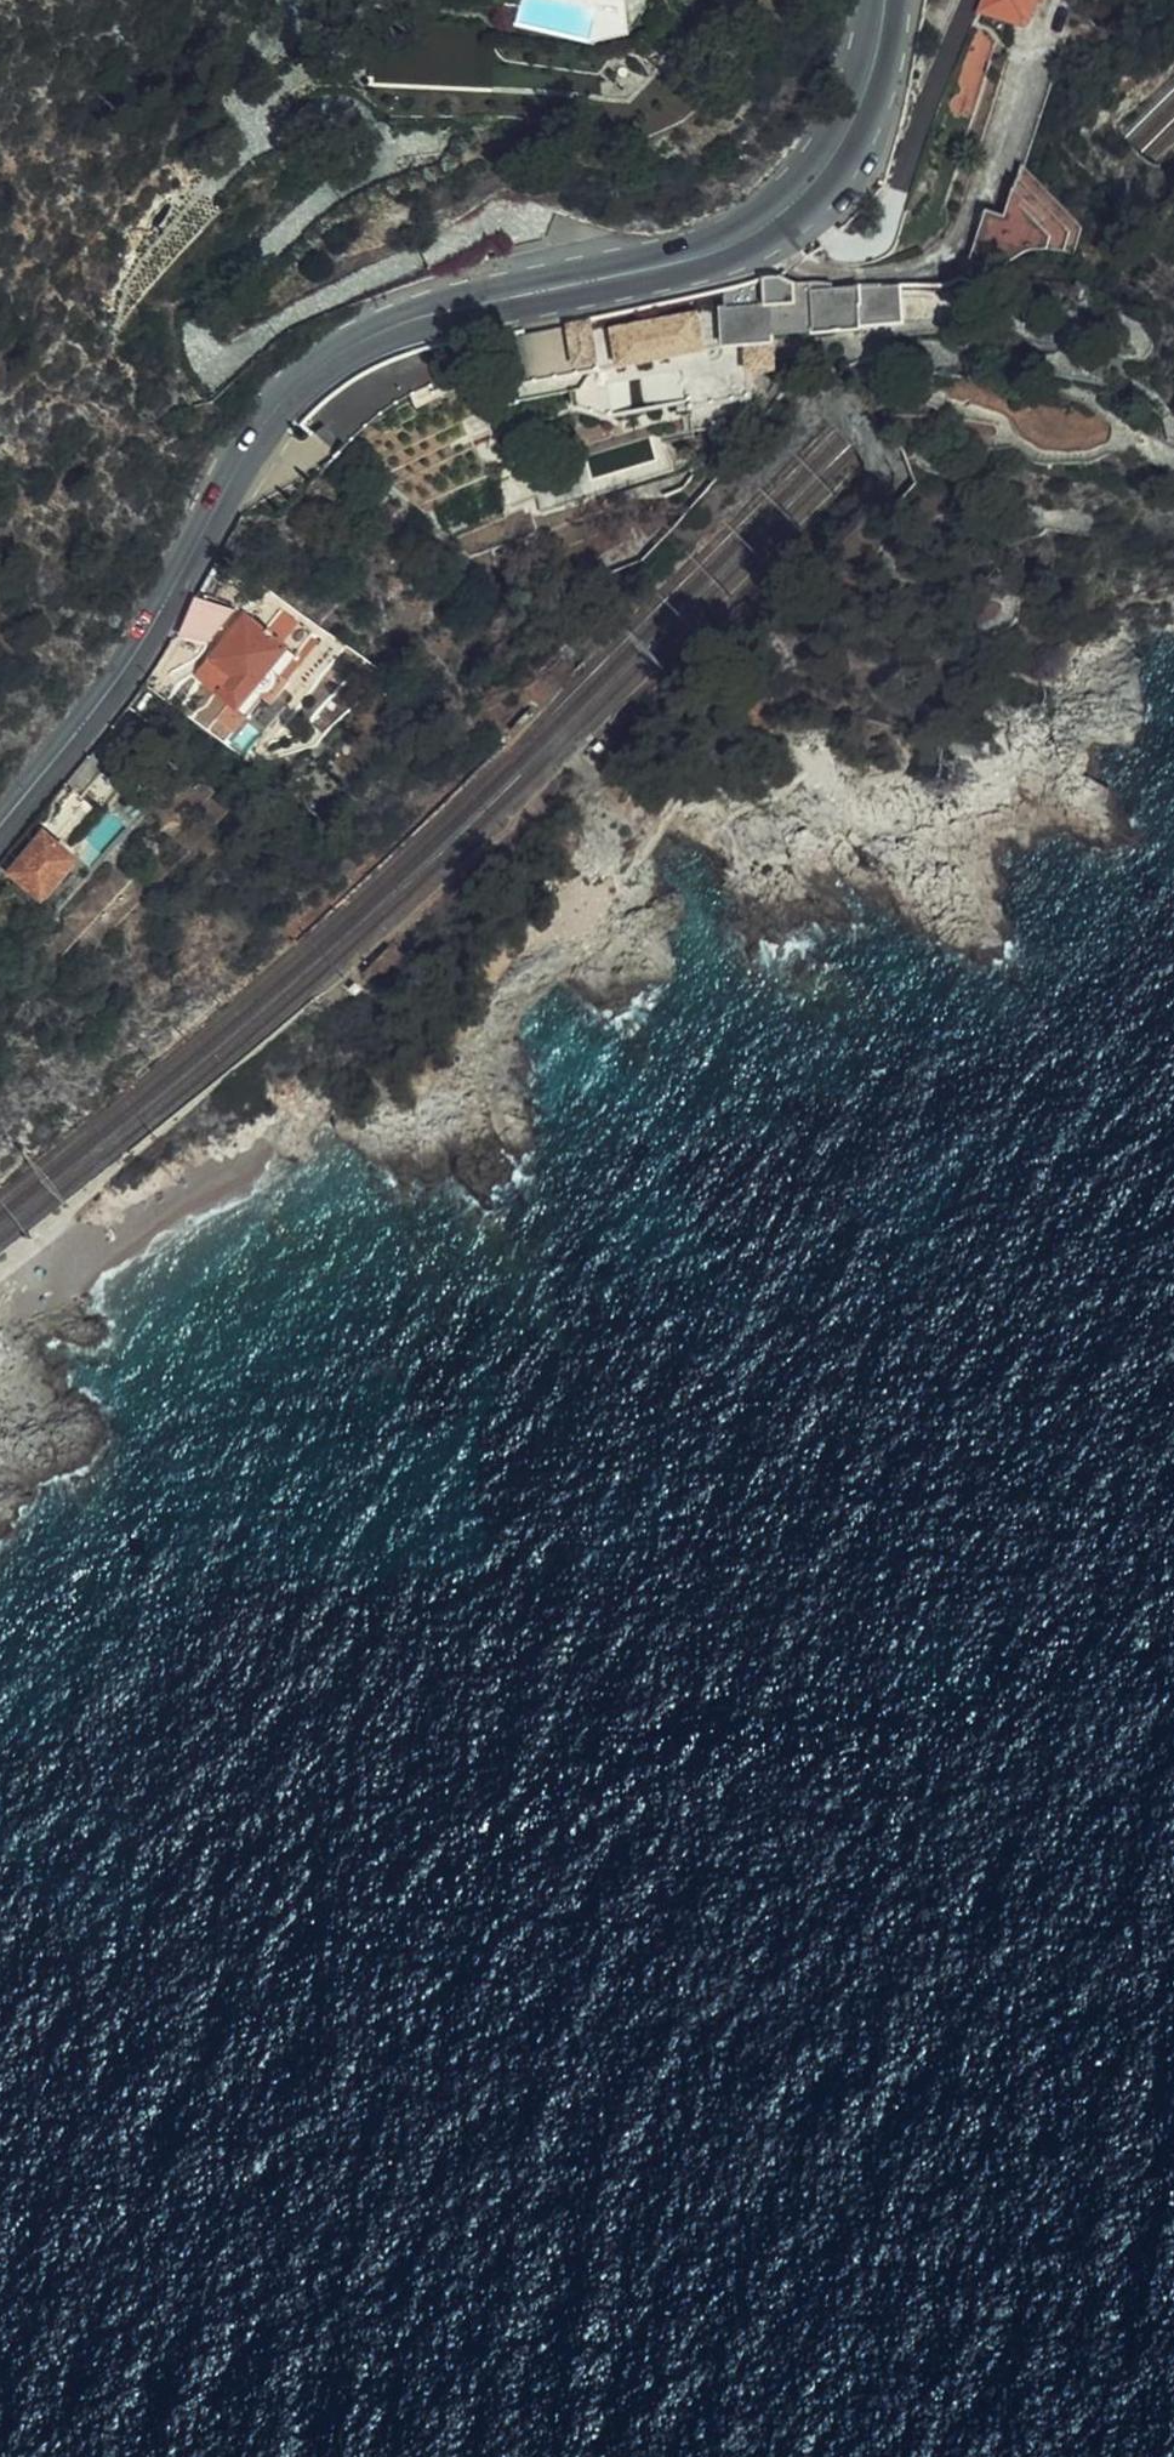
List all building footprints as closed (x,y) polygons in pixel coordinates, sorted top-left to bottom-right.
[(591,18),(591,19),(630,13),(627,0),(594,0),(591,18)] [(1014,19),(1014,18),(1034,8),(1037,0),(982,0),(977,10),(1014,19)] [(968,278),(997,287),(1034,263),(1040,261),(1064,268),(1075,232),(1021,178),(1004,232),(983,226),(968,278)] [(1075,232),(1064,268),(1073,271),(1083,240),(1075,232)] [(775,371),(775,368),(773,336),(867,331),(867,327),(865,287),(833,289),(833,284),(796,283),(780,275),(779,276),(765,278),(678,301),(599,319),(591,326),(558,332),(550,327),(435,345),(458,378),(478,406),(572,390),(573,398),(595,412),(603,410),(599,383),(670,369),(675,397),(679,406),(745,403),(743,375),(772,371),(775,371)] [(915,325),(912,284),(865,287),(867,327),(915,325)] [(230,609),(197,599),(175,635),(205,643),(230,609)] [(281,606),(263,631),(276,640),(294,616),(281,606)] [(240,615),(205,662),(225,677),(214,692),(230,703),(229,703),(237,709),(285,647),(276,640),(263,631),(240,615)] [(237,709),(229,703),(217,720),(235,734),(261,699),(270,706),(289,681),(281,675),(296,655),(285,647),(237,709)] [(225,677),(205,662),(194,677),(214,692),(225,677)] [(153,722),(133,707),(121,721),(102,743),(77,774),(70,787),(89,802),(153,722)] [(44,832),(8,874),(40,898),(75,856),(44,832)]
